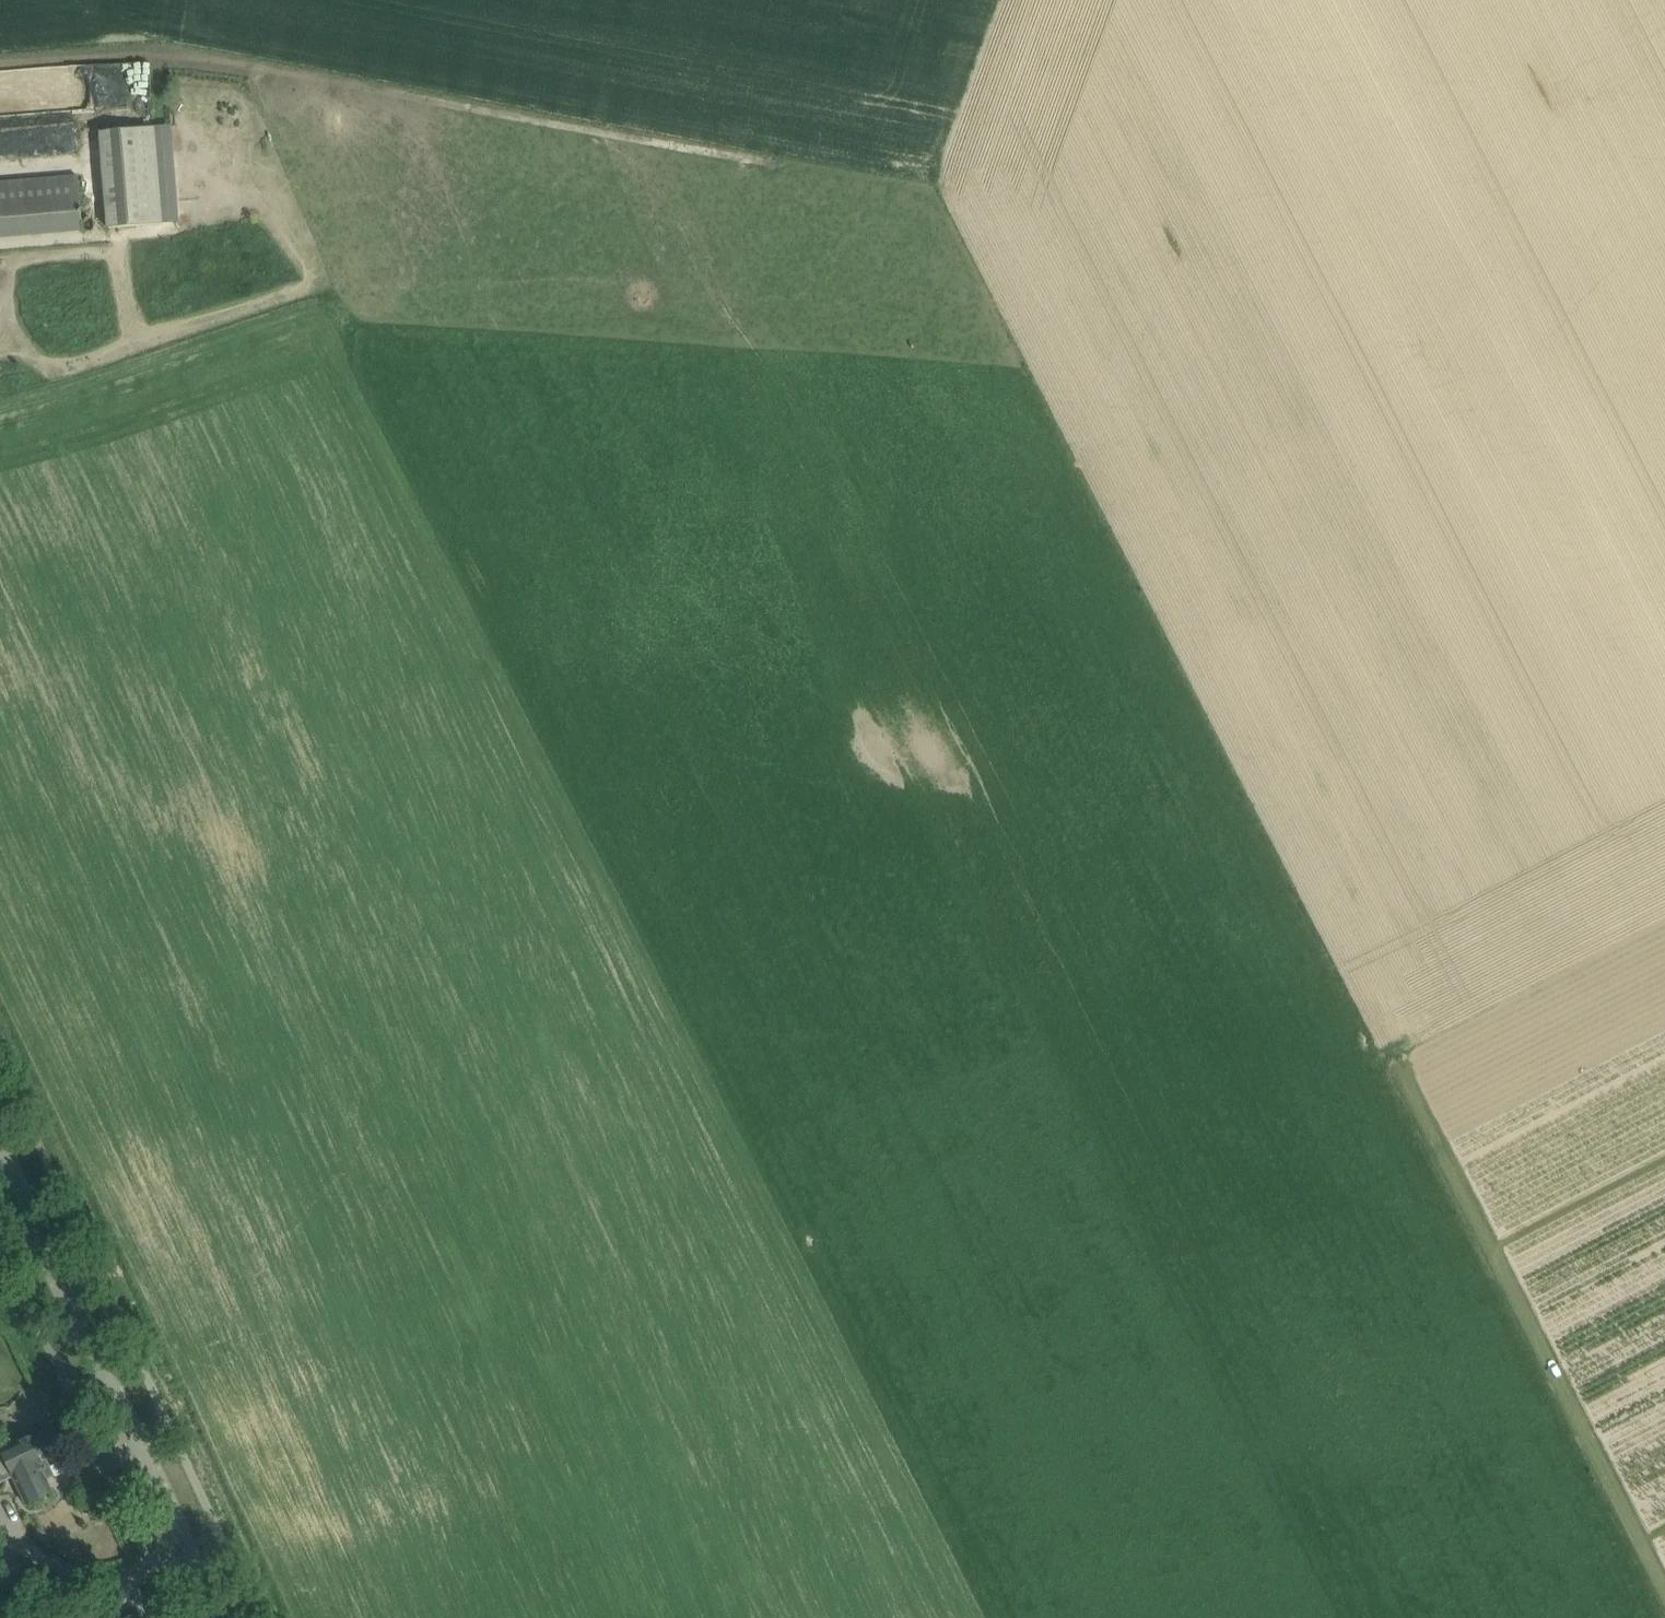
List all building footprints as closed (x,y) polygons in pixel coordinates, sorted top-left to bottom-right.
[(102,125),(105,159),(110,222),(165,219),(156,123),(102,125)] [(82,231),(78,176),(0,183),(0,238),(82,231)] [(38,1463),(62,1452),(51,1428),(1,1452),(12,1475),(13,1475),(17,1484),(27,1505),(53,1492),(38,1463)] [(88,1518),(100,1520),(102,1510),(90,1508),(88,1518)]
